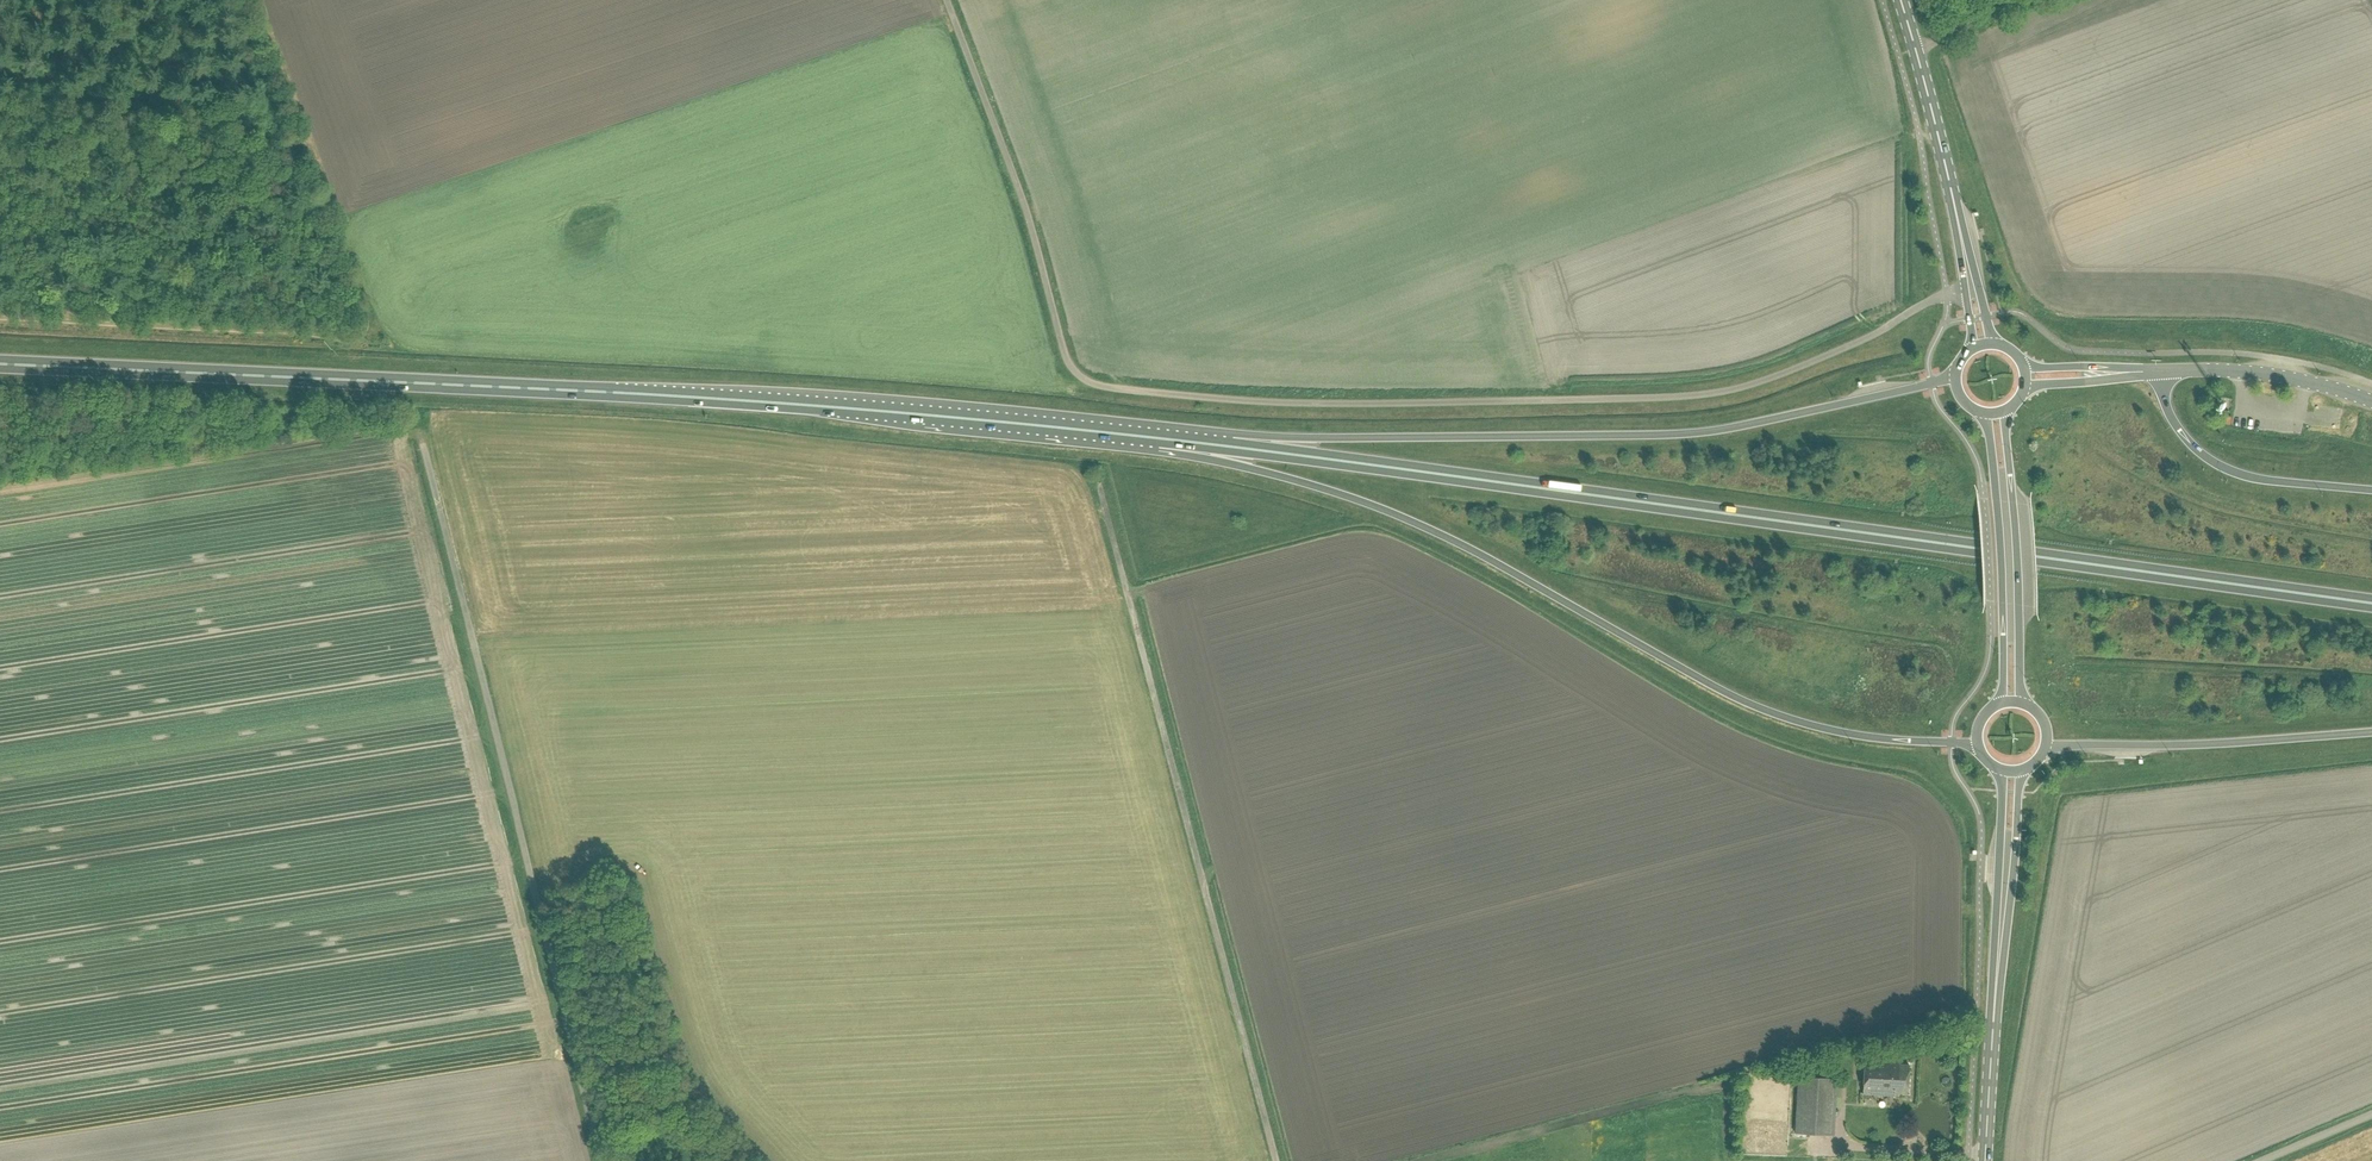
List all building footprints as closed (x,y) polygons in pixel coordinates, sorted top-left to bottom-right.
[(2308,415),(2307,424),(2323,424),(2324,415),(2308,415)] [(1899,1061),(1865,1058),(1862,1094),(1896,1096),(1896,1092),(1907,1093),(1910,1065),(1899,1064),(1899,1061)] [(1837,1078),(1798,1076),(1795,1133),(1834,1134),(1837,1078)] [(1710,1090),(1738,1085),(1736,1078),(1708,1084),(1710,1090)]
